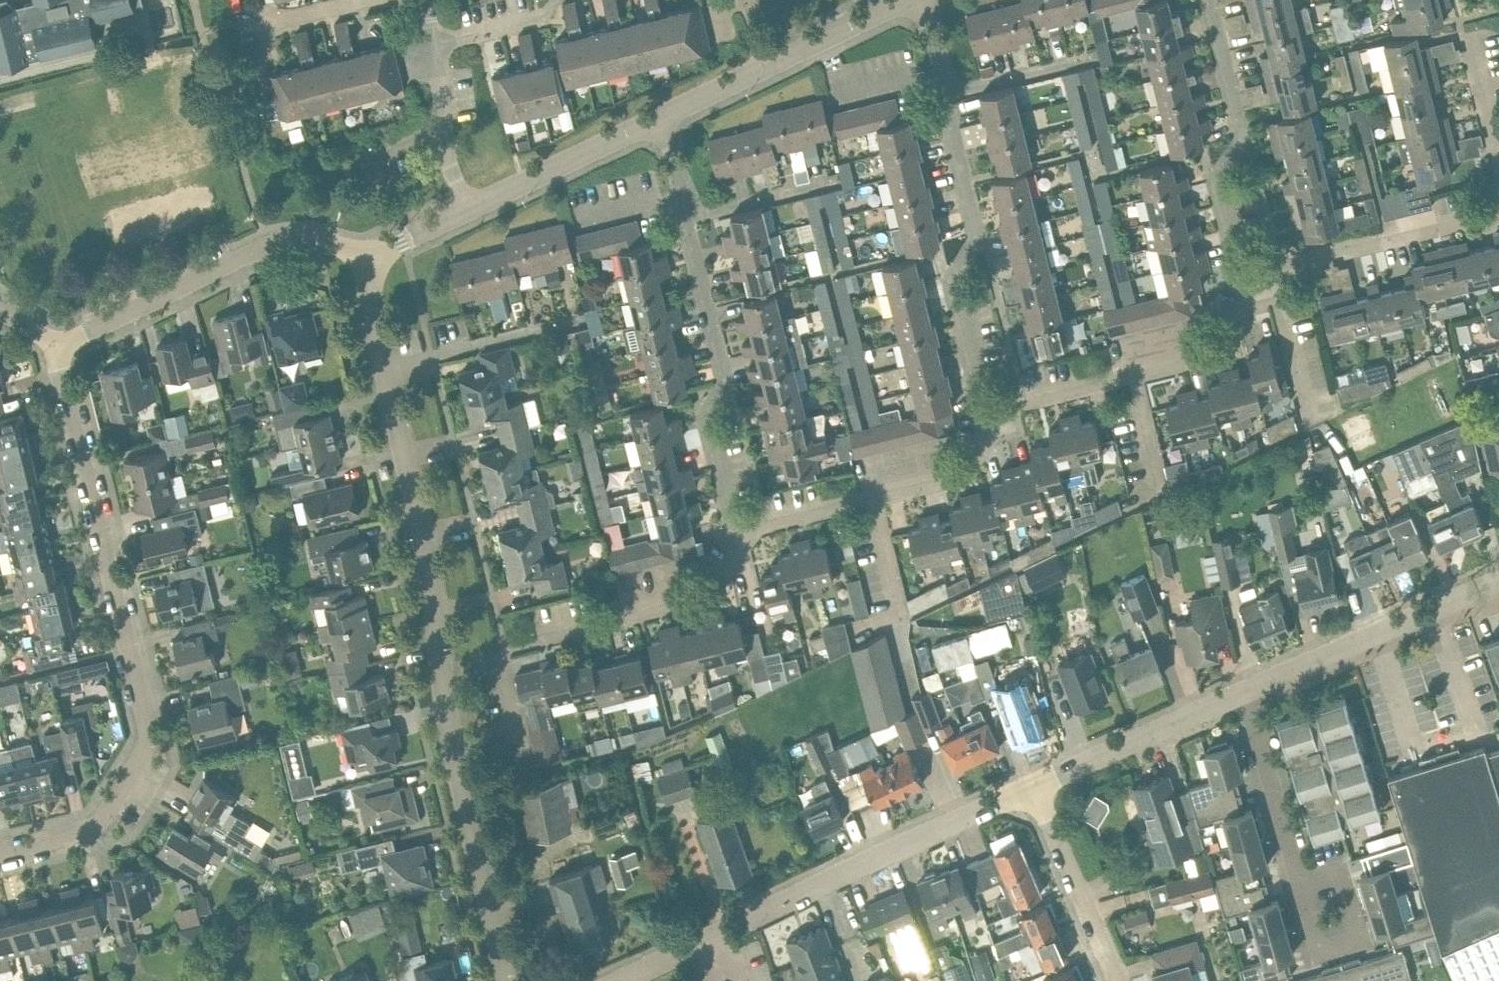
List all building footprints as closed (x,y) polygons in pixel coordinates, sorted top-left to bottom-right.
[(35,1),(14,6),(8,0),(2,0),(0,0),(0,69),(30,62),(30,60),(97,44),(92,22),(135,12),(135,10),(144,8),(143,0),(35,0),(35,1)] [(232,12),(242,10),(239,0),(229,0),(232,12)] [(563,3),(565,14),(578,11),(575,0),(563,3)] [(1034,37),(1031,25),(1025,0),(996,8),(1006,49),(1020,46),(1018,41),(1034,37)] [(1025,0),(1031,25),(1046,21),(1047,26),(1061,23),(1055,0),(1025,0)] [(1085,0),(1055,0),(1061,23),(1073,20),(1072,15),(1088,11),(1085,0)] [(1088,11),(1096,9),(1097,15),(1111,11),(1108,0),(1085,0),(1088,11)] [(1111,11),(1123,8),(1121,0),(1108,0),(1111,11)] [(1133,0),(1121,0),(1123,8),(1135,5),(1133,0)] [(1142,30),(1185,19),(1183,9),(1171,12),(1168,0),(1155,0),(1147,2),(1136,5),(1142,30)] [(1252,19),(1293,9),(1291,0),(1247,0),(1252,19)] [(1449,0),(1422,0),(1402,5),(1405,18),(1392,21),(1395,32),(1444,20),(1441,7),(1450,4),(1449,0)] [(620,11),(617,1),(605,4),(607,15),(620,11)] [(1343,22),(1350,20),(1346,3),(1339,5),(1343,22)] [(700,4),(676,10),(680,24),(703,19),(700,4)] [(1330,7),(1334,24),(1343,22),(1339,5),(1330,7)] [(993,52),(1006,49),(996,8),(967,15),(976,51),(992,47),(993,52)] [(1299,32),(1293,9),(1252,19),(1255,29),(1264,27),(1267,40),(1299,32)] [(687,53),(683,39),(680,24),(676,10),(656,15),(667,58),(687,53)] [(578,11),(565,14),(568,24),(581,21),(578,11)] [(646,63),(667,58),(656,15),(636,20),(646,63)] [(1096,41),(1107,39),(1109,38),(1104,18),(1091,21),(1096,41)] [(707,33),(703,19),(680,24),(683,39),(707,33)] [(1187,29),(1185,19),(1142,30),(1148,54),(1179,46),(1175,32),(1187,29)] [(335,23),(337,34),(350,30),(347,20),(335,23)] [(646,63),(636,20),(616,25),(627,68),(646,63)] [(1343,22),(1347,39),(1354,37),(1350,20),(1343,22)] [(1347,39),(1343,22),(1334,24),(1338,41),(1347,39)] [(616,25),(597,30),(607,73),(627,68),(616,25)] [(1059,27),(1050,29),(1053,40),(1062,38),(1059,27)] [(295,33),(298,43),(310,40),(308,30),(295,33)] [(350,30),(337,34),(340,44),(353,41),(350,30)] [(588,78),(607,73),(597,30),(577,34),(588,78)] [(519,35),(521,45),(534,42),(531,32),(519,35)] [(1299,32),(1267,40),(1271,53),(1261,56),(1263,66),(1305,56),(1299,32)] [(707,33),(683,39),(687,53),(711,48),(707,33)] [(1384,41),(1390,66),(1432,55),(1429,45),(1420,47),(1416,33),(1384,41)] [(588,78),(577,34),(556,40),(567,83),(588,78)] [(1458,36),(1437,42),(1442,61),(1463,55),(1458,36)] [(1113,62),(1107,39),(1096,41),(1102,64),(1102,65),(1113,62)] [(310,40),(298,43),(300,54),(313,51),(310,40)] [(534,42),(521,45),(524,56),(536,53),(534,42)] [(373,63),(396,57),(393,43),(369,49),(373,63)] [(1148,54),(1154,78),(1185,70),(1182,56),(1194,53),(1191,43),(1179,46),(1148,54)] [(1350,49),(1356,74),(1365,72),(1359,47),(1350,49)] [(377,78),(373,63),(369,49),(349,54),(360,97),(380,92),(377,78)] [(360,97),(349,54),(329,59),(340,102),(360,97)] [(1340,72),(1348,70),(1344,55),(1336,57),(1340,72)] [(1438,79),(1432,55),(1390,66),(1396,89),(1438,79)] [(1263,66),(1269,89),(1310,79),(1305,56),(1263,66)] [(373,63),(377,78),(400,72),(396,57),(373,63)] [(329,59),(310,64),(320,107),(340,102),(329,59)] [(553,61),(533,66),(544,109),(564,104),(553,61)] [(290,69),(301,112),(320,107),(310,64),(290,69)] [(992,65),(980,68),(983,77),(994,74),(992,65)] [(523,114),(544,109),(533,66),(513,71),(523,114)] [(1085,81),(1089,95),(1100,92),(1093,66),(1078,70),(1081,82),(1085,81)] [(1154,78),(1160,103),(1191,95),(1188,81),(1200,78),(1197,67),(1185,70),(1154,78)] [(272,98),(258,101),(263,120),(280,115),(280,117),(282,117),(284,127),(303,123),(301,112),(290,69),(269,74),(275,97),(272,98)] [(1081,82),(1078,70),(1063,74),(1069,99),(1081,96),(1077,83),(1081,82)] [(1352,87),(1348,70),(1340,72),(1344,89),(1352,87)] [(503,119),(523,114),(513,71),(492,76),(503,119)] [(377,78),(380,92),(403,86),(400,72),(377,78)] [(1369,88),(1365,72),(1356,74),(1360,91),(1369,88)] [(1316,103),(1310,79),(1269,89),(1272,100),(1282,98),(1285,111),(1316,103)] [(1440,89),(1438,79),(1396,89),(1402,112),(1434,104),(1431,91),(1440,89)] [(983,120),(1019,111),(1013,86),(981,94),(984,109),(981,110),(983,120)] [(1100,92),(1089,95),(1095,119),(1106,116),(1100,92)] [(1206,102),(1203,92),(1191,95),(1160,103),(1166,127),(1198,119),(1194,105),(1206,102)] [(1069,99),(1076,124),(1087,121),(1081,96),(1069,99)] [(895,98),(883,101),(889,124),(901,121),(895,98)] [(821,99),(793,106),(803,147),(804,147),(816,144),(814,139),(830,135),(826,116),(821,99)] [(876,127),(878,127),(889,124),(883,101),(871,104),(876,127)] [(407,102),(395,105),(399,122),(411,119),(407,102)] [(864,130),(876,127),(871,104),(859,107),(864,130)] [(1402,112),(1408,136),(1449,125),(1447,115),(1437,117),(1434,104),(1402,112)] [(764,113),(767,124),(773,149),(788,145),(789,150),(803,147),(793,106),(764,113)] [(1366,106),(1358,108),(1362,123),(1374,120),(1373,118),(1375,117),(1372,106),(1366,107),(1366,106)] [(851,134),(864,130),(859,107),(845,110),(851,134)] [(1350,110),(1353,126),(1362,123),(1358,108),(1350,110)] [(826,116),(830,135),(838,133),(839,136),(851,134),(845,110),(834,113),(833,113),(833,114),(826,116)] [(1025,136),(1019,111),(983,120),(984,121),(987,120),(991,135),(987,135),(990,145),(1025,136)] [(1268,122),(1274,146),(1316,135),(1310,111),(1268,122)] [(1095,119),(1101,144),(1112,141),(1106,116),(1095,119)] [(1209,116),(1198,119),(1166,127),(1173,153),(1204,145),(1200,130),(1212,127),(1209,116)] [(901,121),(889,124),(878,127),(884,152),(919,143),(916,133),(913,134),(909,119),(901,121)] [(1374,120),(1362,123),(1366,141),(1374,138),(1373,135),(1377,134),(1374,120)] [(1087,121),(1076,124),(1082,149),(1093,146),(1087,121)] [(1362,123),(1353,126),(1358,143),(1366,141),(1362,123)] [(776,161),(773,149),(767,124),(738,132),(749,173),(762,170),(760,165),(776,161)] [(1455,148),(1449,125),(1408,136),(1413,159),(1455,148)] [(736,176),(749,173),(738,132),(709,139),(718,175),(734,171),(736,176)] [(1466,153),(1486,149),(1482,132),(1463,136),(1466,153)] [(1286,153),(1290,166),(1322,158),(1316,135),(1274,146),(1277,156),(1286,153)] [(1031,161),(1025,136),(990,145),(992,155),(996,154),(999,169),(1031,161)] [(530,139),(518,141),(520,150),(532,147),(531,146),(530,139)] [(1112,141),(1101,144),(1108,170),(1119,167),(1112,141)] [(884,152),(890,176),(922,168),(918,154),(921,153),(919,143),(884,152)] [(816,144),(804,147),(808,161),(819,158),(816,144)] [(1458,159),(1455,148),(1413,159),(1419,183),(1414,185),(1420,209),(1432,206),(1426,182),(1451,175),(1448,161),(1458,159)] [(1369,153),(1373,170),(1381,168),(1377,151),(1369,153)] [(1359,174),(1367,172),(1363,156),(1355,158),(1359,174)] [(1068,160),(1074,185),(1085,182),(1079,157),(1068,160)] [(1328,182),(1322,158),(1290,166),(1293,180),(1283,182),(1286,192),(1328,182)] [(838,163),(840,172),(844,188),(855,185),(849,161),(838,163)] [(1140,170),(1146,196),(1178,188),(1189,186),(1187,175),(1175,178),(1171,163),(1152,167),(1140,170)] [(807,167),(794,170),(797,182),(810,179),(807,167)] [(925,183),(922,168),(890,176),(896,201),(931,192),(929,183),(925,183)] [(1387,191),(1381,168),(1373,170),(1379,193),(1387,191)] [(996,204),(1032,196),(1026,171),(994,179),(997,194),(994,195),(996,204)] [(1367,172),(1359,174),(1363,191),(1371,189),(1367,172)] [(1100,208),(1111,205),(1105,179),(1094,182),(1100,208)] [(1091,207),(1085,182),(1074,185),(1080,210),(1091,207)] [(1334,205),(1328,182),(1286,192),(1292,215),(1334,205)] [(855,185),(844,188),(847,199),(858,196),(855,185)] [(1408,212),(1420,209),(1414,185),(1402,187),(1408,212)] [(1391,190),(1397,215),(1408,212),(1402,187),(1391,190)] [(1182,202),(1178,188),(1146,196),(1153,221),(1195,210),(1193,200),(1182,202)] [(835,189),(820,193),(823,204),(827,203),(830,218),(842,215),(835,189)] [(1391,190),(1387,191),(1379,193),(1385,218),(1397,215),(1391,190)] [(931,192),(896,201),(902,226),(937,217),(937,216),(934,217),(930,203),(934,202),(931,192)] [(818,205),(823,204),(820,193),(805,197),(811,222),(822,219),(818,205)] [(1038,220),(1032,196),(996,204),(996,205),(1000,204),(1003,218),(1000,219),(1002,229),(1038,220)] [(1337,218),(1334,205),(1292,215),(1295,226),(1304,224),(1308,237),(1379,219),(1373,196),(1365,198),(1368,210),(1337,218)] [(1103,221),(1099,222),(1102,231),(1102,233),(1117,229),(1111,205),(1100,208),(1103,221)] [(1086,234),(1102,231),(1099,222),(1095,223),(1091,207),(1080,210),(1086,234)] [(723,234),(726,243),(768,232),(762,208),(731,216),(735,231),(723,234)] [(1184,213),(1195,210),(1153,221),(1156,235),(1147,237),(1150,247),(1190,237),(1202,234),(1199,224),(1188,227),(1184,213)] [(848,240),(842,215),(830,218),(836,242),(848,240)] [(940,227),(937,217),(902,226),(908,251),(940,243),(937,228),(940,227)] [(811,222),(818,245),(828,243),(822,219),(811,222)] [(637,220),(624,223),(630,246),(642,243),(637,220)] [(1044,245),(1038,220),(1002,229),(1005,239),(1008,238),(1012,253),(1044,245)] [(564,222),(535,229),(545,270),(547,270),(556,268),(558,267),(557,262),(573,258),(564,222)] [(624,223),(613,226),(619,249),(630,246),(624,223)] [(619,249),(613,226),(600,229),(606,253),(619,250),(619,249)] [(506,236),(508,248),(515,273),(531,269),(532,274),(534,273),(545,270),(535,229),(506,236)] [(588,232),(594,256),(606,253),(600,229),(588,232)] [(1117,229),(1102,233),(1105,244),(1109,243),(1112,257),(1124,254),(1117,229)] [(1102,233),(1102,231),(1086,234),(1093,259),(1104,256),(1101,245),(1105,244),(1102,233)] [(581,259),(594,256),(588,232),(575,235),(581,259)] [(768,232),(726,243),(728,253),(740,250),(743,264),(775,256),(768,232)] [(1491,279),(1498,277),(1498,233),(1493,234),(1496,244),(1483,247),(1491,279)] [(1150,247),(1147,248),(1153,272),(1165,269),(1208,258),(1205,248),(1194,251),(1190,237),(1159,245),(1150,247)] [(854,265),(848,240),(836,242),(843,267),(854,265)] [(630,246),(619,249),(619,250),(625,274),(668,263),(666,254),(654,257),(650,241),(642,243),(630,246)] [(1467,241),(1456,244),(1467,285),(1491,279),(1483,247),(1469,251),(1467,241)] [(828,243),(818,245),(824,271),(834,269),(828,243)] [(1456,244),(1433,249),(1443,291),(1467,285),(1456,244)] [(1012,269),(1015,278),(1050,270),(1044,245),(1012,253),(1016,268),(1012,269)] [(517,284),(515,273),(508,248),(480,255),(490,296),(504,293),(503,288),(517,284)] [(1420,297),(1443,291),(1433,249),(1423,252),(1425,262),(1412,265),(1414,274),(1420,297)] [(1112,257),(1118,281),(1130,278),(1124,254),(1112,257)] [(478,300),(490,296),(480,255),(452,262),(461,298),(477,294),(478,300)] [(775,256),(743,264),(732,267),(734,278),(746,275),(750,290),(781,282),(775,256)] [(1093,259),(1099,284),(1110,281),(1104,256),(1093,259)] [(883,265),(889,290),(925,281),(922,272),(919,272),(915,257),(883,265)] [(1208,258),(1165,269),(1171,294),(1173,293),(1186,290),(1198,287),(1202,286),(1198,271),(1210,268),(1208,258)] [(625,274),(631,299),(662,292),(659,276),(671,273),(668,263),(625,274)] [(600,265),(583,269),(586,282),(602,278),(600,265)] [(556,268),(547,270),(550,284),(560,281),(556,268)] [(545,270),(534,273),(537,283),(547,280),(545,270)] [(1057,294),(1050,270),(1015,278),(1017,288),(1021,288),(1025,302),(1057,294)] [(1424,315),(1420,297),(1414,274),(1404,276),(1407,286),(1393,289),(1401,321),(1424,315)] [(832,278),(839,303),(851,300),(845,275),(832,278)] [(1124,306),(1136,303),(1130,278),(1118,281),(1124,306)] [(813,284),(819,308),(831,305),(825,281),(813,284)] [(889,290),(895,315),(927,307),(924,292),(927,291),(925,281),(889,290)] [(1099,284),(1106,310),(1117,308),(1110,281),(1099,284)] [(1378,283),(1368,285),(1378,327),(1401,321),(1393,289),(1380,292),(1378,283)] [(1354,333),(1378,327),(1368,285),(1367,285),(1369,295),(1357,298),(1354,288),(1344,291),(1354,333)] [(1198,287),(1186,290),(1188,298),(1191,310),(1203,307),(1200,295),(1198,287)] [(1186,290),(1173,293),(1179,317),(1191,314),(1191,310),(1188,298),(1186,290)] [(1331,339),(1354,333),(1344,291),(1320,297),(1331,339)] [(666,306),(662,292),(631,299),(637,324),(681,313),(678,303),(666,306)] [(586,311),(597,308),(593,293),(582,296),(586,311)] [(1179,317),(1173,293),(1171,294),(1161,296),(1167,320),(1179,317)] [(750,326),(781,318),(775,294),(744,301),(748,316),(736,319),(739,330),(750,326)] [(1027,328),(1063,319),(1057,294),(1025,302),(1028,317),(1025,318),(1027,328)] [(1155,323),(1167,320),(1161,296),(1159,297),(1149,299),(1155,323)] [(1498,306),(1498,297),(1480,305),(1483,313),(1498,306)] [(1149,299),(1137,303),(1143,326),(1155,323),(1149,299)] [(857,325),(851,300),(839,303),(845,328),(857,325)] [(1447,305),(1449,314),(1466,309),(1464,301),(1447,305)] [(1130,329),(1143,326),(1137,303),(1136,303),(1124,306),(1130,329)] [(837,330),(831,305),(819,308),(825,334),(837,330)] [(1433,318),(1449,314),(1447,305),(1431,310),(1433,318)] [(895,315),(901,340),(937,331),(935,321),(931,322),(927,307),(895,315)] [(603,332),(597,308),(586,311),(590,327),(592,335),(603,332)] [(1117,308),(1106,310),(1104,311),(1110,334),(1123,331),(1117,308)] [(1486,314),(1489,327),(1492,332),(1496,334),(1498,335),(1498,309),(1486,314)] [(305,355),(308,367),(323,363),(310,312),(284,318),(283,313),(265,318),(270,338),(275,337),(281,361),(305,355)] [(211,362),(215,377),(227,373),(227,370),(243,366),(241,357),(255,353),(258,362),(269,359),(262,331),(251,334),(246,313),(214,321),(224,358),(211,362)] [(681,313),(637,324),(644,348),(675,340),(671,326),(683,323),(681,313)] [(745,354),(802,340),(795,315),(782,319),(781,318),(750,326),(754,341),(742,344),(745,354)] [(1063,319),(1027,328),(1030,338),(1033,337),(1037,352),(1069,344),(1063,319)] [(848,341),(845,342),(848,353),(863,349),(857,325),(845,328),(848,341)] [(592,335),(590,327),(574,330),(577,342),(593,338),(592,335)] [(848,354),(848,353),(845,342),(841,343),(837,330),(825,334),(831,358),(848,354)] [(901,340),(908,365),(940,357),(936,342),(940,341),(937,331),(901,340)] [(570,349),(566,332),(551,336),(555,353),(570,349)] [(220,395),(215,377),(211,362),(208,349),(190,354),(186,338),(157,346),(166,380),(191,374),(196,393),(201,392),(203,399),(220,395)] [(644,348),(650,372),(693,361),(691,352),(678,355),(675,340),(644,348)] [(751,378),(763,376),(794,368),(794,367),(808,364),(802,340),(745,354),(757,351),(760,365),(749,368),(751,378)] [(1257,389),(1259,394),(1270,391),(1272,400),(1283,397),(1283,395),(1289,393),(1282,364),(1275,365),(1269,340),(1259,342),(1261,353),(1248,356),(1253,373),(1257,389)] [(461,372),(468,399),(504,390),(501,376),(515,372),(508,347),(481,354),(484,366),(461,372)] [(870,374),(863,349),(848,353),(848,354),(851,365),(855,364),(858,377),(870,374)] [(1438,363),(1453,356),(1452,349),(1450,350),(1451,351),(1437,353),(1436,352),(1435,352),(1438,363)] [(851,365),(848,354),(831,358),(838,385),(851,382),(847,366),(851,365)] [(908,365),(914,390),(949,381),(947,371),(944,371),(940,357),(908,365)] [(1413,363),(1416,372),(1431,365),(1427,357),(1413,363)] [(588,362),(594,387),(606,384),(600,359),(588,362)] [(696,372),(693,361),(650,372),(656,398),(687,390),(683,375),(696,372)] [(1400,379),(1416,372),(1413,363),(1396,371),(1400,379)] [(147,401),(142,383),(137,364),(102,373),(114,417),(127,414),(125,407),(147,401)] [(1259,394),(1257,389),(1253,373),(1241,376),(1238,366),(1227,369),(1241,426),(1252,423),(1249,410),(1262,406),(1259,394)] [(801,394),(794,368),(763,376),(766,390),(755,392),(758,405),(769,402),(801,394)] [(1208,384),(1211,393),(1217,418),(1229,415),(1232,428),(1241,426),(1227,369),(1219,371),(1221,381),(1208,384)] [(1492,387),(1489,373),(1464,379),(1467,393),(1492,387)] [(858,377),(864,402),(876,399),(870,374),(858,377)] [(1366,379),(1370,394),(1388,385),(1382,375),(1366,379)] [(1359,397),(1370,394),(1366,379),(1336,386),(1340,402),(1359,397)] [(303,381),(280,387),(280,388),(284,406),(285,411),(309,405),(303,381)] [(949,381),(914,390),(914,391),(902,394),(908,417),(919,415),(932,411),(951,407),(952,406),(949,391),(952,390),(949,381)] [(857,404),(851,382),(838,385),(844,407),(857,404)] [(612,409),(606,384),(594,387),(600,411),(612,409)] [(1211,393),(1199,397),(1196,387),(1186,390),(1201,447),(1208,445),(1210,445),(1207,430),(1219,427),(1217,418),(1211,393)] [(284,406),(280,388),(265,391),(270,409),(284,406)] [(501,433),(528,426),(542,423),(536,398),(508,405),(504,390),(468,399),(474,426),(498,420),(501,433)] [(1191,450),(1201,447),(1186,390),(1177,392),(1179,402),(1166,406),(1175,439),(1187,436),(1191,450)] [(806,417),(801,394),(769,402),(772,414),(761,417),(763,427),(806,417)] [(864,402),(871,427),(882,424),(876,399),(864,402)] [(3,401),(0,402),(0,440),(27,434),(22,412),(6,416),(3,401)] [(281,448),(300,443),(340,434),(338,425),(333,426),(330,412),(323,414),(321,402),(311,405),(309,405),(285,411),(273,414),(281,448)] [(631,412),(637,438),(681,427),(678,417),(666,420),(662,404),(631,412)] [(844,407),(850,432),(863,429),(857,404),(844,407)] [(938,435),(957,430),(951,407),(932,411),(938,435)] [(932,411),(919,415),(925,438),(938,435),(932,411)] [(190,433),(184,412),(165,417),(170,438),(190,433)] [(826,437),(825,433),(824,429),(824,416),(823,412),(806,417),(763,427),(769,451),(826,437)] [(1069,414),(1084,473),(1087,485),(1099,483),(1092,455),(1103,452),(1095,419),(1082,422),(1079,412),(1069,414)] [(1267,426),(1268,430),(1270,442),(1298,429),(1293,413),(1267,426)] [(1059,464),(1063,478),(1084,473),(1069,414),(1059,417),(1062,427),(1049,430),(1052,443),(1053,443),(1059,464)] [(913,441),(925,438),(919,415),(908,417),(907,417),(913,441)] [(901,444),(913,441),(907,417),(895,421),(901,444)] [(1419,439),(1439,484),(1446,501),(1462,538),(1485,528),(1469,492),(1461,495),(1454,479),(1481,467),(1470,417),(1419,439)] [(895,421),(883,424),(889,447),(901,444),(895,421)] [(583,451),(595,448),(588,423),(577,426),(583,451)] [(154,441),(166,438),(163,424),(151,427),(154,441)] [(883,424),(882,424),(871,427),(876,450),(889,447),(883,424)] [(481,451),(487,478),(524,469),(520,455),(534,451),(528,426),(501,433),(504,445),(481,451)] [(637,438),(643,463),(675,455),(671,440),(683,436),(681,427),(637,438)] [(137,484),(170,476),(167,461),(171,460),(169,454),(190,449),(190,452),(218,445),(214,429),(189,434),(160,442),(162,451),(124,460),(127,470),(133,469),(137,484)] [(869,452),(863,429),(850,432),(856,455),(869,452)] [(1498,472),(1498,431),(1481,435),(1490,474),(1498,472)] [(32,454),(27,434),(0,440),(0,462),(32,454)] [(291,483),(292,483),(324,475),(337,472),(335,461),(341,459),(337,445),(342,444),(340,434),(300,443),(306,467),(288,471),(291,483)] [(830,452),(826,437),(769,451),(772,461),(784,458),(787,473),(819,465),(816,456),(830,452)] [(1246,443),(1246,445),(1248,453),(1258,448),(1256,438),(1246,443)] [(1411,496),(1439,484),(1419,439),(1392,451),(1398,466),(1399,468),(1411,496)] [(1042,495),(1043,494),(1055,491),(1058,503),(1068,500),(1063,478),(1059,464),(1053,443),(1052,443),(1030,449),(1035,470),(1036,470),(1042,495)] [(1330,443),(1314,449),(1316,459),(1318,469),(1321,482),(1329,478),(1332,488),(1346,482),(1330,443)] [(1208,445),(1201,447),(1203,455),(1210,454),(1208,445)] [(1248,453),(1246,445),(1234,450),(1238,457),(1248,453)] [(590,476),(601,473),(595,448),(583,451),(590,476)] [(1392,451),(1382,455),(1389,470),(1398,466),(1392,451)] [(38,476),(32,454),(0,462),(0,485),(38,476)] [(678,469),(675,455),(643,463),(647,478),(636,481),(639,490),(693,476),(690,466),(678,469)] [(1316,459),(1309,460),(1311,470),(1318,469),(1316,459)] [(1046,506),(1043,494),(1042,495),(1036,470),(1035,470),(1024,473),(1021,463),(1012,465),(1027,525),(1037,522),(1033,509),(1046,506)] [(1221,463),(1206,466),(1209,477),(1223,470),(1221,463)] [(991,481),(995,497),(1000,517),(1002,516),(1014,513),(1018,527),(1027,525),(1012,465),(1001,468),(1004,478),(991,481)] [(1363,465),(1353,469),(1357,479),(1367,475),(1363,465)] [(1209,477),(1206,466),(1167,477),(1171,495),(1209,477)] [(518,500),(521,512),(548,505),(556,503),(553,492),(547,488),(544,489),(541,481),(528,484),(524,469),(487,478),(494,505),(518,500)] [(596,501),(607,498),(601,473),(590,476),(596,501)] [(324,475),(292,483),(295,496),(305,493),(313,525),(359,514),(352,482),(327,487),(324,475)] [(38,476),(0,485),(0,503),(1,507),(37,498),(34,484),(40,483),(38,476)] [(140,496),(134,498),(137,510),(156,506),(172,502),(176,501),(175,497),(170,476),(137,484),(140,496)] [(693,476),(639,490),(641,500),(642,500),(652,497),(655,511),(687,503),(683,489),(695,486),(693,476)] [(227,482),(200,488),(201,491),(204,505),(210,503),(231,499),(227,482)] [(995,497),(983,500),(981,490),(971,492),(986,551),(996,549),(992,535),(1006,532),(1002,516),(1000,517),(995,497)] [(990,567),(986,551),(971,492),(961,495),(963,505),(950,508),(953,518),(955,518),(961,542),(972,539),(982,579),(992,575),(990,567)] [(256,495),(244,498),(247,510),(254,508),(258,503),(256,495)] [(42,518),(37,498),(1,507),(6,527),(42,518)] [(1118,498),(1094,510),(1098,523),(1122,512),(1118,498)] [(1098,523),(1094,510),(1091,499),(1080,502),(1083,514),(1073,517),(1075,525),(1077,534),(1098,523)] [(699,500),(687,503),(655,511),(662,535),(662,536),(670,534),(693,529),(689,514),(702,510),(699,500)] [(1439,548),(1462,538),(1446,501),(1427,509),(1432,519),(1428,521),(1439,548)] [(204,505),(200,506),(203,518),(214,515),(210,503),(204,505)] [(548,505),(521,512),(524,524),(500,530),(507,557),(544,548),(540,533),(554,530),(548,505)] [(1327,547),(1295,554),(1289,527),(1297,525),(1292,505),(1269,510),(1276,543),(1285,582),(1298,579),(1305,611),(1314,609),(1313,603),(1339,597),(1327,547)] [(202,534),(196,507),(178,511),(169,513),(172,527),(143,534),(150,561),(188,552),(185,538),(202,534)] [(610,508),(599,511),(602,524),(613,521),(610,508)] [(1267,546),(1276,543),(1269,510),(1264,511),(1266,518),(1260,520),(1267,546)] [(963,551),(961,542),(955,518),(953,518),(941,521),(939,511),(929,514),(943,571),(953,568),(949,554),(963,551)] [(1428,553),(1410,511),(1388,521),(1389,523),(1406,563),(1414,559),(1416,563),(1429,557),(1427,553),(1428,553)] [(933,573),(943,571),(929,514),(919,516),(921,526),(909,530),(917,563),(929,559),(933,573)] [(42,518),(6,527),(4,527),(9,549),(49,539),(44,517),(42,518)] [(1182,543),(1207,537),(1203,523),(1178,529),(1182,543)] [(1384,572),(1406,563),(1389,523),(1367,532),(1372,545),(1384,572)] [(1054,545),(1077,534),(1075,525),(1052,532),(1053,539),(1054,545)] [(332,576),(354,571),(373,566),(367,539),(353,542),(349,528),(308,537),(313,557),(327,554),(332,576)] [(662,536),(662,535),(658,536),(664,560),(676,557),(670,534),(662,536)] [(651,563),(664,560),(658,536),(645,539),(651,563)] [(1213,540),(1216,554),(1223,585),(1241,581),(1231,536),(1213,540)] [(800,539),(815,596),(824,594),(821,580),(834,577),(825,544),(813,547),(810,537),(800,539)] [(9,549),(15,571),(53,561),(55,560),(49,539),(9,549)] [(651,563),(645,539),(634,542),(640,566),(651,563)] [(780,555),(781,560),(782,560),(789,588),(800,585),(804,599),(815,596),(800,539),(790,542),(793,552),(780,555)] [(1053,539),(1033,549),(1036,560),(1044,557),(1056,551),(1054,545),(1053,539)] [(628,569),(640,566),(634,542),(622,545),(628,569)] [(1159,579),(1174,576),(1167,542),(1152,546),(1159,579)] [(1384,572),(1372,545),(1359,551),(1356,543),(1346,547),(1345,542),(1334,544),(1342,579),(1358,575),(1361,582),(1370,578),(1374,583),(1383,579),(1382,573),(1384,572)] [(614,573),(628,569),(622,545),(608,549),(614,573)] [(547,563),(544,548),(507,557),(514,585),(537,579),(540,591),(568,585),(562,559),(547,563)] [(1033,549),(1011,559),(1013,565),(1014,570),(1017,569),(1025,565),(1036,560),(1033,549)] [(1068,573),(1058,550),(1056,551),(1044,557),(1036,560),(1025,565),(1036,588),(1068,573)] [(202,552),(189,555),(192,566),(197,564),(204,563),(202,552)] [(1082,553),(1069,555),(1072,573),(1084,571),(1082,553)] [(1013,565),(1011,559),(1011,557),(990,567),(992,575),(1013,565)] [(782,560),(781,560),(772,562),(774,573),(762,576),(770,609),(782,606),(786,620),(797,618),(789,588),(782,560)] [(16,592),(64,581),(62,572),(56,574),(53,561),(15,571),(17,570),(20,583),(14,584),(16,592)] [(171,583),(156,586),(164,617),(183,613),(215,605),(206,571),(206,570),(204,563),(197,564),(192,566),(177,569),(180,580),(171,583)] [(1017,570),(980,588),(987,618),(1026,608),(1017,570)] [(947,586),(949,595),(971,584),(969,575),(947,586)] [(1123,584),(1136,616),(1157,607),(1144,575),(1123,584)] [(1351,578),(1341,580),(1344,590),(1353,587),(1351,578)] [(69,602),(64,581),(16,592),(18,600),(30,597),(33,610),(69,602)] [(949,595),(947,586),(946,581),(924,591),(927,605),(949,595)] [(263,583),(252,585),(255,600),(266,597),(263,583)] [(321,633),(371,620),(364,595),(353,597),(350,584),(323,591),(331,622),(319,625),(321,633)] [(1243,623),(1245,627),(1252,646),(1290,631),(1281,610),(1284,609),(1277,590),(1258,598),(1259,600),(1239,608),(1245,623),(1243,623)] [(1192,660),(1195,664),(1205,662),(1206,657),(1219,654),(1213,630),(1227,627),(1220,593),(1190,599),(1194,618),(1175,623),(1179,644),(1183,643),(1187,661),(1192,660)] [(38,631),(68,624),(74,622),(69,602),(33,610),(38,631)] [(851,606),(854,619),(869,615),(866,602),(851,606)] [(714,614),(728,671),(738,669),(735,654),(747,651),(739,619),(726,622),(724,612),(714,614)] [(695,630),(703,663),(714,661),(717,674),(728,671),(714,614),(704,617),(706,627),(695,630)] [(220,643),(217,631),(234,626),(232,616),(215,621),(214,617),(184,625),(187,625),(190,635),(173,640),(182,674),(216,666),(211,645),(220,643)] [(342,669),(365,663),(369,662),(366,649),(377,646),(371,620),(321,633),(323,641),(335,638),(342,669)] [(825,640),(848,635),(845,621),(822,626),(824,634),(825,640)] [(669,625),(683,682),(684,682),(684,683),(694,681),(690,666),(703,663),(695,630),(682,633),(679,623),(669,625)] [(68,624),(38,631),(32,633),(36,645),(23,648),(29,669),(70,659),(67,646),(73,645),(68,624)] [(683,682),(669,625),(659,628),(662,638),(649,641),(657,674),(670,671),(673,685),(683,682)] [(287,626),(275,629),(278,642),(290,639),(287,626)] [(856,664),(889,649),(885,632),(852,648),(856,664)] [(851,648),(848,635),(825,640),(824,634),(809,637),(812,649),(827,645),(830,658),(851,648)] [(1486,640),(1498,674),(1498,636),(1486,640)] [(1023,639),(1027,655),(1036,653),(1032,637),(1023,639)] [(1162,676),(1155,657),(1151,648),(1131,656),(1123,638),(1110,644),(1128,689),(1162,676)] [(764,653),(772,687),(787,679),(780,649),(764,653)] [(860,680),(893,665),(889,649),(856,664),(860,680)] [(1107,697),(1090,652),(1058,665),(1075,710),(1107,697)] [(758,694),(772,687),(764,653),(749,657),(758,694)] [(628,658),(617,661),(626,698),(655,691),(650,671),(646,654),(628,658)] [(548,706),(576,699),(566,661),(516,674),(529,728),(552,722),(548,706)] [(566,661),(576,699),(577,704),(600,699),(592,667),(594,667),(592,661),(569,667),(567,661),(566,661)] [(617,661),(594,667),(592,667),(600,699),(601,698),(603,704),(625,698),(628,710),(629,710),(617,661)] [(365,663),(342,669),(330,672),(336,693),(347,691),(352,710),(390,700),(384,673),(368,677),(365,663)] [(897,681),(893,665),(860,680),(865,696),(897,681)] [(50,673),(53,686),(82,679),(78,666),(50,673)] [(247,707),(243,688),(259,684),(255,669),(209,680),(214,700),(189,706),(199,743),(239,733),(233,710),(247,707)] [(930,689),(946,683),(941,669),(925,675),(930,689)] [(974,703),(985,698),(980,684),(977,675),(944,686),(953,705),(972,699),(974,703)] [(0,685),(0,695),(20,691),(17,681),(0,685)] [(290,682),(289,686),(290,690),(294,692),(298,690),(299,686),(298,683),(294,681),(290,682)] [(869,711),(901,696),(897,681),(865,696),(869,711)] [(1046,731),(1040,712),(1030,687),(999,699),(1015,743),(1046,731)] [(737,705),(735,698),(733,689),(711,698),(715,715),(737,705)] [(918,710),(925,729),(941,722),(929,691),(918,695),(913,697),(918,710)] [(901,696),(869,711),(874,729),(881,725),(894,719),(906,715),(901,696)] [(1300,796),(1305,794),(1310,810),(1305,812),(1314,840),(1345,830),(1342,822),(1350,820),(1351,822),(1380,813),(1345,698),(1315,708),(1317,713),(1309,716),(1309,714),(1278,723),(1287,751),(1291,750),(1296,766),(1292,767),(1300,796)] [(62,721),(67,743),(70,754),(71,754),(92,749),(87,730),(100,727),(93,701),(71,706),(74,718),(62,721)] [(688,702),(681,704),(685,720),(692,718),(688,702)] [(961,723),(965,731),(977,757),(1000,747),(988,721),(987,721),(981,708),(970,713),(972,718),(961,723)] [(918,710),(906,715),(894,719),(896,725),(899,731),(905,744),(928,736),(925,729),(918,710)] [(874,729),(870,731),(870,732),(875,743),(899,731),(896,725),(894,719),(881,725),(874,729)] [(371,768),(379,766),(398,761),(397,759),(402,758),(399,743),(401,743),(397,728),(373,733),(370,720),(350,725),(341,727),(349,761),(368,756),(371,768)] [(556,734),(552,722),(529,728),(532,740),(556,734)] [(977,757),(965,731),(956,735),(950,722),(938,727),(944,740),(942,741),(954,768),(977,757)] [(665,733),(663,723),(652,726),(655,738),(660,736),(665,733)] [(820,771),(833,765),(827,751),(834,748),(828,729),(805,739),(820,771)] [(636,740),(634,730),(620,734),(623,746),(636,740)] [(705,736),(720,776),(734,771),(720,731),(705,736)] [(870,732),(828,752),(840,777),(849,772),(848,765),(879,751),(875,743),(870,732)] [(556,734),(532,740),(535,752),(559,746),(556,734)] [(599,751),(613,748),(610,737),(597,740),(599,751)] [(45,794),(36,758),(32,741),(11,746),(15,763),(24,799),(45,794)] [(1188,788),(1194,806),(1241,793),(1240,792),(1235,794),(1230,777),(1242,774),(1233,744),(1228,745),(1227,742),(1209,747),(1210,750),(1205,752),(1213,781),(1188,788)] [(49,755),(36,758),(45,794),(66,789),(62,773),(75,770),(71,754),(70,754),(67,743),(47,748),(49,755)] [(562,759),(559,746),(535,752),(539,765),(562,759)] [(1442,948),(1498,923),(1498,749),(1487,753),(1485,746),(1460,754),(1458,747),(1419,759),(1421,765),(1388,776),(1408,841),(1414,860),(1430,911),(1437,933),(1442,948)] [(24,799),(15,763),(11,747),(0,750),(0,799),(1,798),(3,804),(24,799)] [(886,765),(899,794),(923,783),(907,749),(893,755),(896,760),(886,765)] [(666,802),(696,791),(688,768),(685,769),(681,756),(661,763),(662,766),(657,768),(660,777),(658,778),(666,802)] [(899,794),(886,765),(876,769),(874,764),(860,771),(875,805),(899,794)] [(374,780),(340,789),(345,807),(367,802),(374,830),(400,823),(419,818),(411,784),(396,788),(393,775),(374,780)] [(1182,818),(1167,775),(1133,787),(1159,863),(1195,851),(1195,849),(1204,846),(1200,837),(1199,838),(1191,815),(1182,818)] [(204,778),(189,802),(192,805),(207,814),(200,826),(217,836),(224,840),(254,858),(269,868),(280,861),(302,854),(300,847),(273,854),(271,855),(260,849),(263,844),(245,834),(251,823),(229,809),(236,798),(221,788),(204,778)] [(844,820),(836,801),(825,778),(813,783),(819,797),(803,805),(816,832),(844,820)] [(532,837),(552,833),(571,829),(567,809),(578,807),(572,779),(522,789),(532,837)] [(302,784),(289,786),(292,798),(307,798),(302,784)] [(1096,791),(1083,815),(1101,824),(1114,801),(1096,791)] [(1224,818),(1231,844),(1264,835),(1264,834),(1263,835),(1258,817),(1254,818),(1252,809),(1241,812),(1236,796),(1241,794),(1241,793),(1194,806),(1199,825),(1224,818)] [(307,801),(295,804),(300,823),(312,820),(307,801)] [(752,872),(746,853),(730,808),(698,819),(720,883),(752,872)] [(226,845),(219,841),(202,830),(196,840),(174,827),(159,852),(195,874),(208,853),(218,859),(226,845)] [(1264,836),(1264,835),(1231,844),(1239,870),(1214,877),(1220,897),(1267,883),(1266,882),(1261,884),(1256,867),(1268,864),(1265,855),(1268,854),(1263,836),(1264,836)] [(356,846),(338,850),(343,871),(361,867),(385,861),(389,875),(397,873),(401,891),(432,883),(429,871),(432,870),(428,856),(425,856),(422,844),(396,851),(393,837),(356,846)] [(1217,840),(1204,844),(1206,852),(1220,848),(1217,840)] [(1019,841),(979,859),(990,885),(1000,881),(1000,880),(1030,867),(1019,841)] [(1364,904),(1398,894),(1390,868),(1414,860),(1408,841),(1361,856),(1361,857),(1366,856),(1372,872),(1360,876),(1363,885),(1360,886),(1365,903),(1364,904)] [(634,852),(612,859),(620,884),(632,880),(628,867),(638,864),(634,852)] [(1206,853),(1194,856),(1199,872),(1211,869),(1206,853)] [(966,864),(975,891),(990,885),(979,859),(966,864)] [(298,863),(288,865),(290,877),(300,873),(298,863)] [(569,873),(550,879),(573,950),(611,938),(605,919),(595,888),(607,885),(600,863),(584,868),(569,873)] [(958,866),(938,874),(952,909),(961,906),(965,918),(977,914),(958,866)] [(1000,880),(1000,881),(1007,895),(997,899),(1004,916),(1021,908),(1019,903),(1041,893),(1030,867),(1000,880)] [(117,889),(105,892),(105,894),(109,909),(110,913),(111,916),(114,930),(115,930),(119,945),(132,942),(128,926),(124,910),(153,903),(148,885),(154,884),(150,869),(126,875),(125,870),(113,873),(117,889)] [(1154,907),(1173,901),(1216,889),(1211,869),(1199,872),(1149,886),(1154,907)] [(926,879),(919,881),(926,900),(938,929),(949,925),(944,912),(952,909),(938,874),(937,874),(936,873),(933,872),(926,875),(925,878),(926,879)] [(1249,909),(1256,934),(1290,925),(1290,924),(1288,925),(1283,907),(1280,908),(1278,899),(1267,902),(1262,886),(1267,884),(1267,883),(1220,897),(1226,916),(1249,909)] [(78,887),(71,888),(86,949),(96,946),(92,933),(104,931),(95,896),(81,900),(78,887)] [(75,952),(86,949),(71,888),(62,891),(65,904),(53,907),(61,941),(71,939),(75,952)] [(925,974),(936,969),(903,891),(871,904),(882,931),(889,928),(906,969),(920,963),(925,974)] [(1398,894),(1364,904),(1364,905),(1366,905),(1371,922),(1374,921),(1377,930),(1383,928),(1388,927),(1394,943),(1389,945),(1389,946),(1437,933),(1430,911),(1415,916),(1407,891),(1398,894)] [(207,895),(196,897),(200,914),(211,911),(207,895)] [(50,944),(61,941),(53,907),(39,910),(36,897),(28,899),(43,959),(54,957),(50,944)] [(43,959),(28,899),(20,901),(24,914),(10,917),(19,952),(30,949),(33,962),(43,959)] [(380,902),(349,913),(359,939),(390,928),(380,902)] [(1057,917),(1050,902),(1023,914),(1017,916),(1022,931),(1013,934),(1011,931),(1004,933),(999,918),(986,923),(998,955),(1010,950),(1018,947),(1018,946),(1057,930),(1053,919),(1057,917)] [(182,925),(201,920),(197,903),(178,908),(182,925)] [(1123,917),(1127,930),(1151,923),(1147,909),(1123,917)] [(19,952),(10,917),(0,920),(0,967),(1,970),(12,967),(9,954),(19,952)] [(1442,948),(1443,952),(1456,980),(1498,980),(1498,923),(1442,948)] [(1256,934),(1263,960),(1240,967),(1244,980),(1268,980),(1293,974),(1292,972),(1287,974),(1282,957),(1293,954),(1291,945),(1294,944),(1289,926),(1290,926),(1290,925),(1256,934)] [(831,944),(824,926),(787,939),(802,980),(844,980),(831,944)] [(1068,955),(1057,930),(1018,946),(1024,961),(1027,960),(1032,971),(1041,967),(1068,955)] [(225,950),(221,935),(206,939),(209,954),(225,950)] [(1436,937),(1425,940),(1432,962),(1442,959),(1436,937)] [(1153,972),(1156,980),(1208,980),(1204,967),(1196,940),(1178,945),(1159,951),(1164,968),(1157,970),(1153,972)] [(132,942),(119,945),(123,961),(132,959),(137,951),(134,942),(132,942)] [(872,947),(875,954),(882,951),(879,944),(872,947)] [(1347,980),(1402,980),(1411,978),(1403,949),(1360,962),(1360,958),(1342,963),(1342,962),(1341,962),(1347,980)] [(402,956),(408,980),(457,980),(451,958),(428,964),(424,950),(402,956)] [(1015,963),(1010,950),(998,955),(1002,968),(1015,963)] [(942,969),(947,980),(972,980),(965,960),(942,969)] [(1341,962),(1340,963),(1341,964),(1324,969),(1325,972),(1295,980),(1347,980),(1341,962)] [(975,968),(979,980),(981,980),(995,977),(991,964),(975,968)] [(1084,980),(1077,965),(1043,979),(1044,980),(1082,980),(1084,980)] [(365,969),(336,980),(370,980),(365,969)] [(80,973),(81,980),(82,980),(94,980),(91,970),(80,973)]
